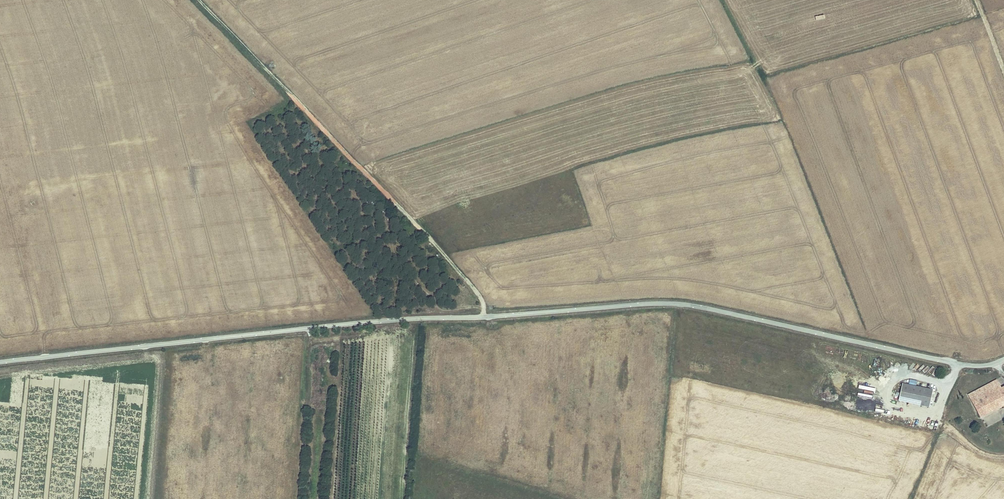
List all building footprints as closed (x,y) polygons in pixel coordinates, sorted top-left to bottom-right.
[(975,392),(980,401),(1003,389),(998,381),(975,392)] [(933,389),(903,383),(899,399),(929,406),(933,389)] [(987,415),(1003,406),(1003,389),(980,401),(987,415)] [(969,396),(973,404),(980,401),(975,392),(969,396)] [(980,401),(973,404),(980,418),(987,415),(980,401)]
